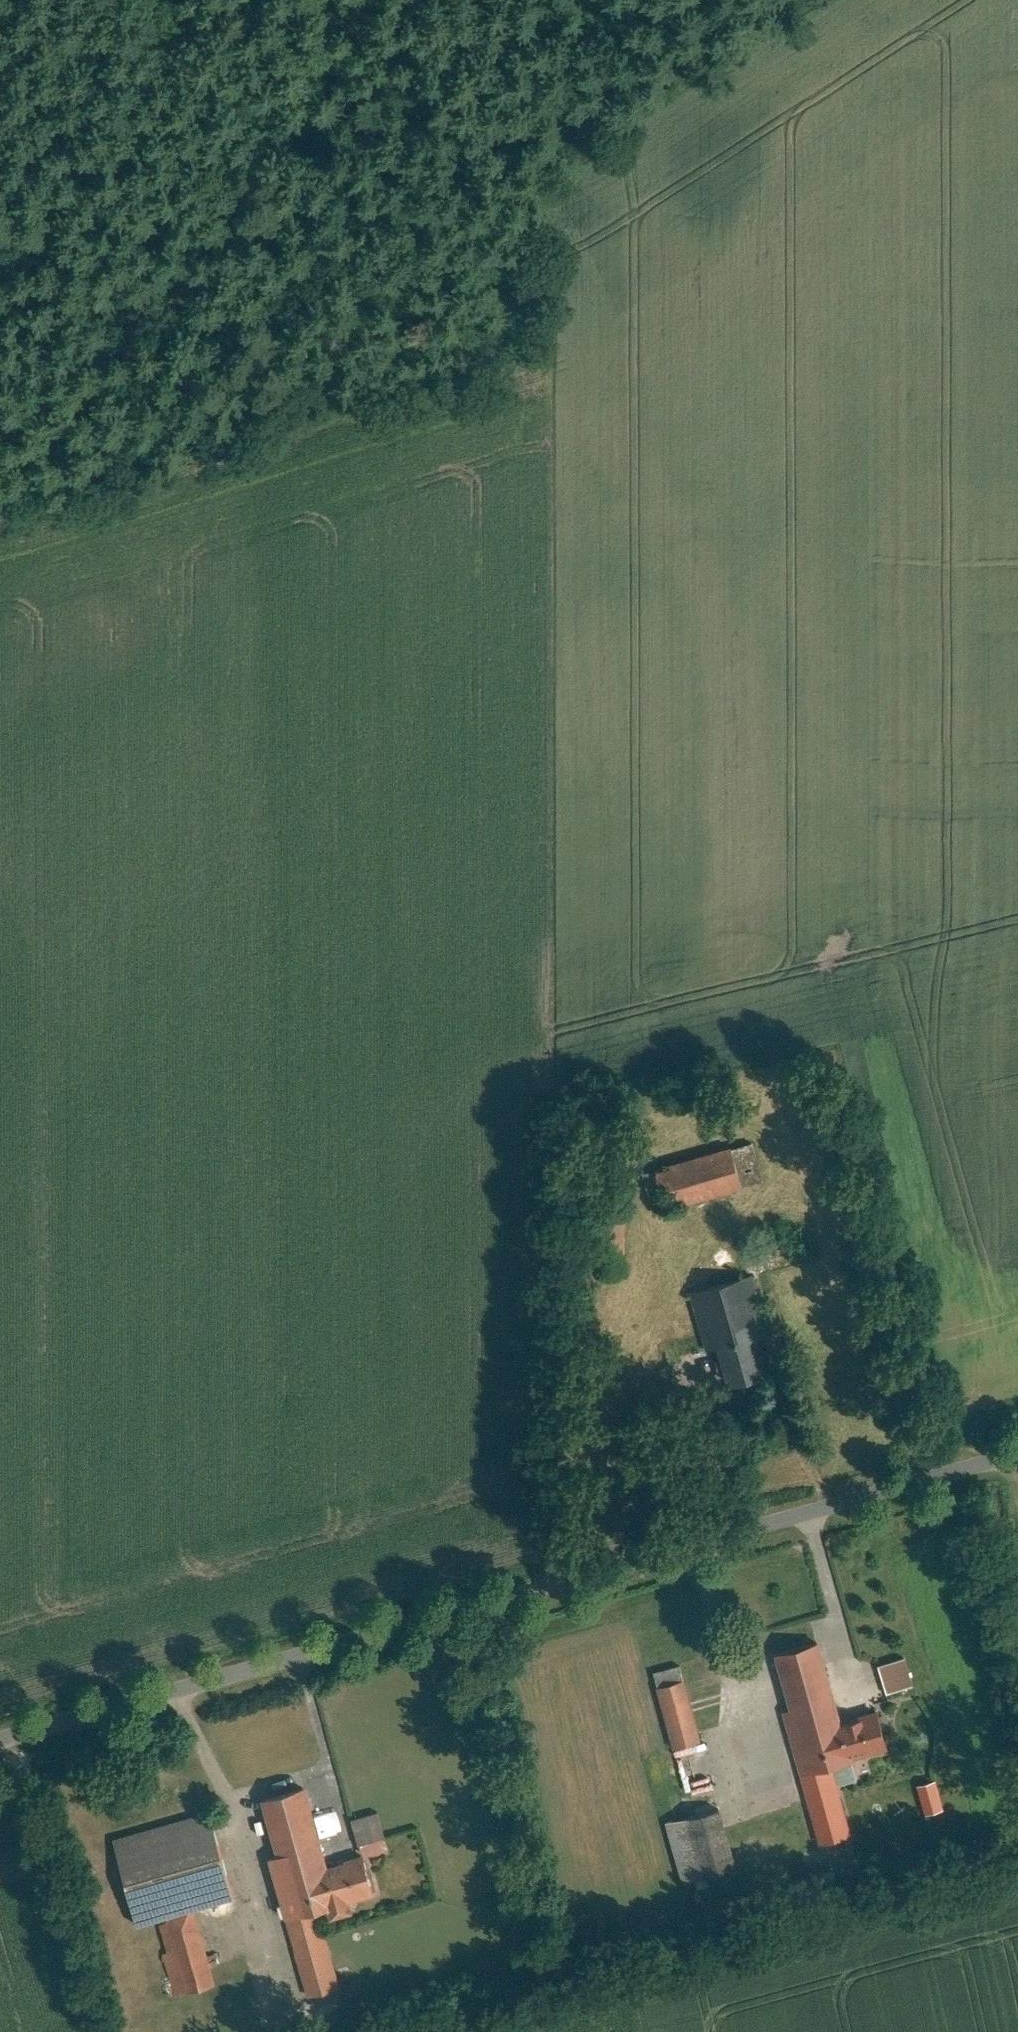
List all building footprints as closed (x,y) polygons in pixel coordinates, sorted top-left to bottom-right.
[(629,1203),(720,1178),(710,1142),(619,1167),(629,1203)] [(695,1346),(708,1342),(721,1386),(777,1370),(748,1267),(678,1286),(695,1346)] [(773,1711),(814,1839),(843,1829),(824,1768),(883,1750),(869,1707),(836,1717),(811,1638),(766,1653),(783,1707),(773,1711)] [(870,1664),(879,1690),(910,1680),(902,1654),(870,1664)] [(676,1790),(704,1783),(675,1677),(647,1684),(676,1790)] [(928,1777),(908,1785),(919,1814),(939,1806),(928,1777)] [(253,1852),(295,1995),(329,1985),(307,1909),(323,1904),(327,1918),(347,1912),(344,1901),(369,1894),(356,1852),(320,1862),(296,1782),(246,1797),(262,1849),(253,1852)] [(661,1819),(676,1882),(729,1869),(713,1807),(661,1819)] [(101,1838),(126,1923),(151,1915),(175,1994),(209,1983),(186,1908),(222,1897),(196,1810),(101,1838)] [(352,1841),(382,1835),(377,1810),(347,1816),(352,1841)]
